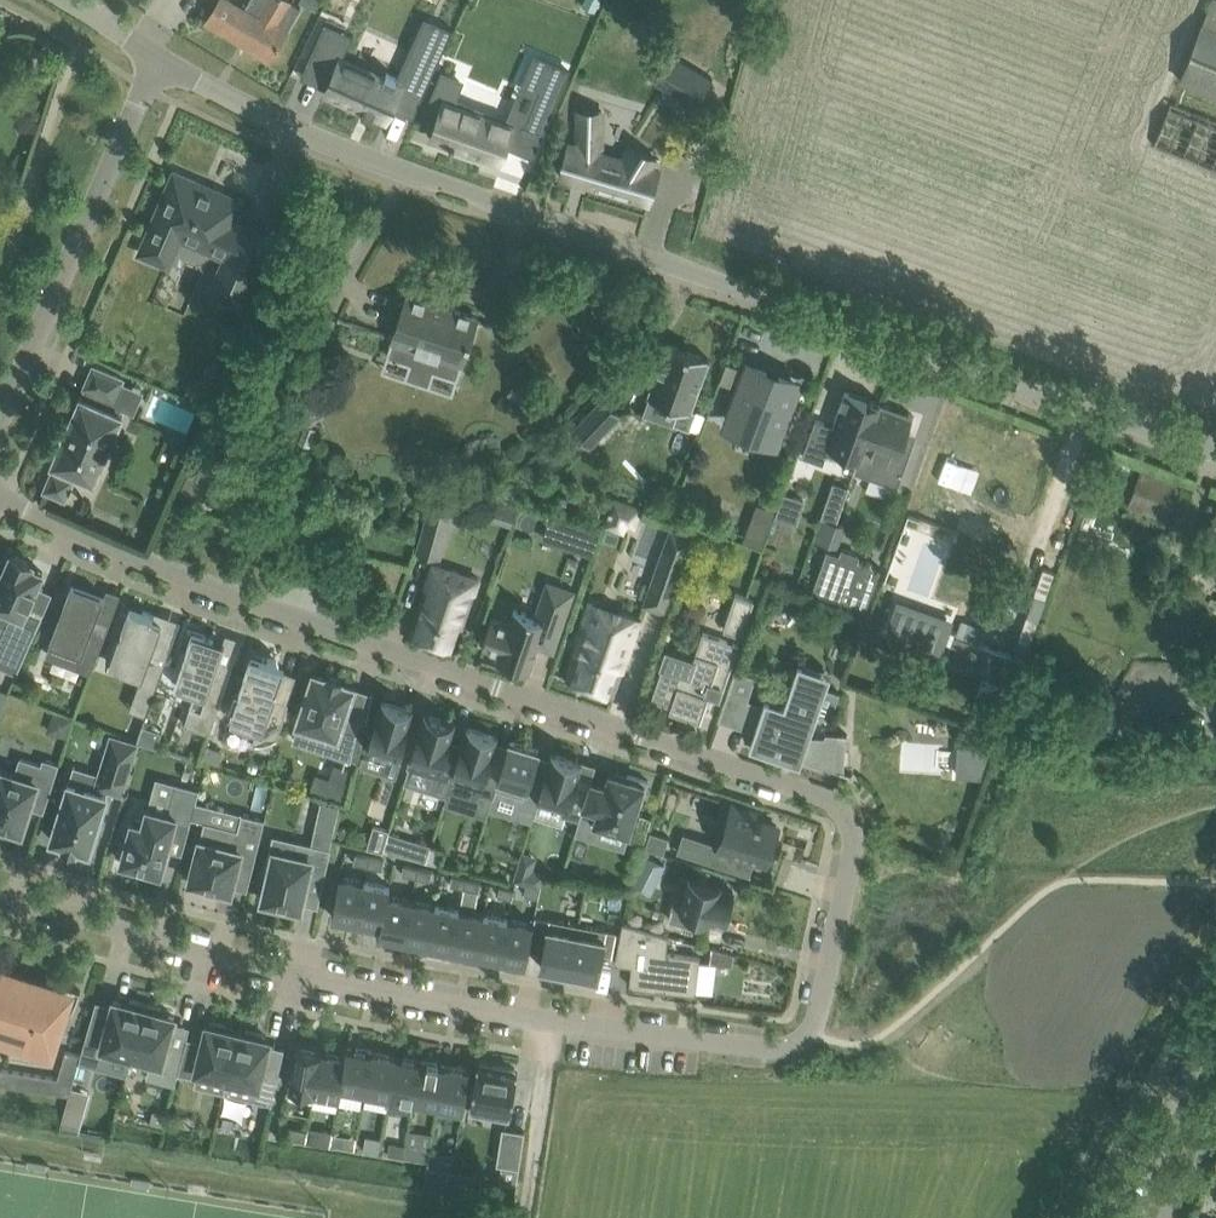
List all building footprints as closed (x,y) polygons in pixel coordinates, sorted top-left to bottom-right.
[(231,0),(219,0),(211,15),(251,39),(247,44),(271,59),(288,30),(301,7),(291,1),(289,0),(250,0),(246,9),(231,0)] [(321,0),(300,0),(299,1),(316,10),(321,0)] [(525,43),(541,7),(525,0),(475,0),(459,38),(499,55),(507,35),(525,43)] [(1181,75),(1215,90),(1215,0),(1213,0),(1181,75)] [(325,21),(307,60),(309,61),(313,52),(338,63),(325,92),(363,109),(362,112),(363,112),(371,115),(371,116),(372,116),(373,114),(386,119),(394,100),(414,110),(412,115),(413,116),(453,28),(451,27),(441,51),(420,42),(401,83),(395,80),(397,77),(387,72),(385,76),(342,56),(349,40),(324,28),(327,22),(325,21)] [(550,63),(526,120),(545,128),(570,70),(568,69),(568,70),(550,63)] [(690,65),(673,94),(695,107),(713,78),(690,65)] [(441,71),(429,100),(430,100),(442,104),(430,138),(450,145),(450,146),(453,148),(454,145),(468,150),(468,151),(493,160),(493,159),(500,161),(513,122),(512,122),(511,122),(451,101),(460,80),(442,72),(442,71),(441,71)] [(1215,169),(1215,120),(1171,102),(1154,144),(1215,169)] [(569,142),(559,175),(649,201),(659,168),(651,166),(656,158),(631,143),(622,158),(601,151),(602,110),(578,109),(578,144),(569,142)] [(242,200),(174,171),(140,252),(169,265),(181,237),(226,257),(211,291),(240,303),(269,237),(233,221),(242,200)] [(400,316),(392,340),(386,355),(409,363),(404,378),(430,386),(434,371),(457,379),(471,339),(478,316),(407,293),(400,316)] [(667,342),(648,396),(679,406),(673,422),(690,428),(696,410),(691,408),(709,357),(667,342)] [(123,377),(94,364),(85,385),(87,386),(83,396),(81,395),(71,418),(68,417),(60,437),(62,438),(52,461),(58,464),(56,468),(54,467),(45,488),(65,497),(74,476),(72,475),(74,471),(94,480),(123,413),(108,406),(112,397),(114,398),(123,377)] [(721,378),(738,384),(743,370),(727,364),(721,378)] [(750,366),(729,422),(775,439),(796,383),(750,366)] [(858,463),(879,402),(845,390),(833,424),(815,418),(802,455),(818,460),(822,450),(857,462),(858,463)] [(604,396),(572,430),(589,446),(621,412),(604,396)] [(913,414),(879,402),(858,463),(857,462),(854,470),(898,486),(915,438),(906,434),(913,414)] [(953,445),(932,506),(967,519),(971,508),(1012,522),(1026,481),(994,470),(992,473),(984,470),(988,458),(953,445)] [(181,490),(214,504),(232,461),(199,447),(181,490)] [(1167,518),(1181,482),(1143,467),(1129,503),(1167,518)] [(777,513),(797,521),(808,497),(788,488),(777,513)] [(774,511),(755,504),(744,536),(762,543),(774,511)] [(417,551),(440,557),(452,511),(429,505),(417,551)] [(820,516),(816,529),(832,534),(836,522),(820,516)] [(574,522),(567,545),(591,553),(599,531),(574,522)] [(653,578),(674,586),(693,535),(671,527),(653,578)] [(813,590),(865,608),(875,581),(865,577),(870,564),(856,559),(858,554),(842,549),(841,553),(827,549),(813,590)] [(0,632),(0,663),(18,671),(42,615),(26,608),(43,571),(31,566),(33,562),(11,553),(0,579),(0,605),(10,609),(0,632)] [(410,632),(450,645),(457,624),(462,626),(479,577),(433,562),(410,632)] [(753,590),(761,593),(766,580),(757,577),(753,590)] [(548,580),(535,616),(514,608),(509,623),(492,617),(483,644),(500,650),(497,658),(529,669),(538,645),(554,650),(562,626),(575,589),(561,584),(548,580)] [(96,616),(105,594),(72,582),(64,604),(59,602),(47,634),(82,648),(75,666),(91,672),(110,622),(96,616)] [(724,628),(741,634),(742,634),(754,599),(736,593),(724,628)] [(897,598),(887,628),(909,635),(907,641),(921,646),(923,640),(947,649),(943,661),(1011,685),(1021,658),(953,633),(956,626),(920,614),(922,607),(897,598)] [(579,639),(576,649),(565,678),(614,695),(624,667),(627,658),(641,618),(590,600),(577,638),(579,639)] [(131,606),(120,636),(116,634),(106,659),(142,672),(139,681),(155,687),(145,714),(147,714),(175,637),(159,631),(162,622),(153,618),(154,614),(131,606)] [(191,705),(184,724),(209,732),(210,733),(233,663),(231,662),(231,663),(219,659),(225,641),(193,630),(187,648),(182,646),(172,676),(177,678),(175,684),(195,690),(190,705),(191,705)] [(711,682),(723,686),(724,686),(738,643),(703,631),(690,671),(663,662),(652,696),(671,702),(670,707),(700,717),(708,694),(708,693),(711,682)] [(239,693),(235,692),(230,708),(234,709),(231,716),(258,726),(252,744),(274,752),(288,702),(274,697),(277,688),(277,687),(285,663),(253,652),(244,676),(246,681),(243,683),(239,693)] [(758,700),(745,738),(759,743),(782,751),(782,750),(786,752),(787,750),(797,753),(796,755),(853,775),(854,773),(835,767),(837,734),(847,734),(847,732),(826,731),(824,735),(810,734),(817,714),(831,718),(840,691),(826,686),(829,676),(798,665),(791,685),(782,710),(765,705),(766,703),(758,700)] [(736,669),(728,692),(748,699),(756,676),(736,669)] [(342,678),(328,674),(327,677),(314,673),(298,721),(318,727),(314,740),(332,746),(329,752),(351,759),(360,717),(344,712),(353,686),(341,681),(342,678)] [(412,709),(383,700),(367,751),(386,757),(381,771),(396,776),(401,760),(396,759),(412,709)] [(438,773),(454,722),(426,714),(410,765),(438,773)] [(966,718),(961,734),(980,740),(986,725),(966,718)] [(143,724),(137,740),(140,741),(157,747),(162,730),(143,724)] [(506,757),(505,757),(491,752),(496,736),(468,727),(449,789),(477,798),(479,791),(494,795),(497,787),(496,787),(506,757)] [(140,741),(137,740),(110,732),(93,789),(68,781),(64,794),(54,825),(55,825),(51,838),(63,842),(62,845),(76,849),(77,846),(90,850),(94,838),(104,806),(103,806),(107,793),(108,789),(123,794),(140,741)] [(496,787),(497,787),(524,796),(539,749),(510,740),(505,757),(506,757),(496,787)] [(957,746),(955,776),(961,776),(965,777),(979,777),(988,747),(967,746),(962,746),(957,746)] [(579,817),(589,788),(574,783),(581,762),(552,753),(539,797),(566,805),(564,812),(579,817)] [(1,823),(22,829),(29,806),(44,811),(59,762),(43,757),(41,764),(21,757),(15,774),(0,769),(0,827),(1,823)] [(575,832),(594,838),(599,822),(629,832),(639,800),(642,801),(649,780),(628,773),(627,776),(609,771),(606,783),(591,778),(589,788),(579,817),(575,832)] [(317,772),(312,788),(341,797),(346,782),(330,776),(317,772)] [(132,821),(121,860),(125,862),(124,866),(144,872),(145,867),(161,871),(175,820),(190,824),(200,788),(176,782),(167,813),(147,807),(144,819),(134,816),(133,821),(132,821)] [(321,800),(316,821),(335,825),(339,804),(321,800)] [(764,813),(762,820),(753,817),(755,811),(733,804),(720,844),(718,843),(712,862),(751,874),(751,873),(750,872),(755,857),(766,860),(777,824),(772,823),(774,816),(764,813)] [(242,812),(238,828),(205,820),(190,880),(193,881),(192,885),(210,890),(211,885),(231,890),(238,861),(253,865),(265,818),(242,812)] [(390,829),(374,824),(367,846),(383,851),(390,829)] [(664,852),(669,835),(651,829),(645,846),(664,852)] [(426,860),(431,844),(409,837),(404,854),(426,860)] [(324,877),(331,847),(297,839),(293,854),(270,849),(265,870),(269,871),(263,898),(269,899),(268,904),(288,908),(289,904),(300,906),(308,873),(324,877)] [(443,848),(431,844),(426,860),(438,863),(443,848)] [(354,862),(368,865),(370,856),(356,852),(354,862)] [(647,854),(639,868),(658,878),(665,864),(647,854)] [(370,856),(368,865),(382,868),(384,859),(370,856)] [(402,873),(416,876),(418,867),(404,863),(402,873)] [(513,880),(526,884),(531,870),(517,866),(513,880)] [(418,867),(416,876),(430,879),(432,870),(418,867)] [(701,869),(698,878),(707,881),(711,872),(701,869)] [(450,884),(464,887),(466,878),(452,874),(450,884)] [(332,915),(357,920),(365,880),(340,875),(332,915)] [(682,876),(674,904),(725,919),(733,891),(682,876)] [(466,878),(464,887),(478,890),(481,881),(466,878)] [(357,920),(380,925),(381,925),(387,894),(388,895),(390,885),(365,880),(357,920)] [(526,884),(524,894),(538,897),(541,887),(526,884)] [(514,889),(500,885),(498,895),(512,898),(514,889)] [(379,934),(404,939),(412,899),(388,895),(387,894),(381,925),(380,925),(379,934)] [(404,939),(428,944),(436,904),(412,899),(404,939)] [(428,944),(452,949),(460,909),(436,904),(428,944)] [(452,949),(476,953),(484,913),(460,909),(452,949)] [(476,953),(500,958),(508,918),(484,913),(476,953)] [(541,966),(569,971),(578,923),(540,916),(536,940),(545,941),(541,966)] [(508,918),(500,958),(526,963),(534,923),(508,918)] [(669,935),(623,922),(615,962),(632,964),(629,984),(656,988),(656,987),(664,988),(664,989),(696,993),(700,956),(667,952),(669,935)] [(578,923),(569,971),(597,977),(602,952),(612,954),(616,931),(578,923)] [(732,954),(710,947),(708,962),(731,965),(732,954)] [(53,1056),(67,1013),(71,1015),(71,1016),(72,1016),(81,989),(58,982),(55,990),(51,988),(0,971),(0,1038),(53,1056)] [(129,1003),(114,999),(110,1014),(93,1009),(81,1054),(79,1059),(127,1072),(132,1054),(146,1002),(131,998),(129,1003)] [(175,1082),(178,1072),(184,1046),(168,1042),(175,1015),(160,1011),(161,1006),(146,1002),(132,1054),(152,1059),(148,1075),(175,1082)] [(197,1070),(227,1077),(238,1031),(224,1028),(225,1024),(211,1020),(211,1024),(207,1023),(203,1040),(187,1036),(184,1046),(178,1072),(196,1076),(197,1070)] [(238,1031),(227,1077),(257,1084),(253,1098),(272,1103),(279,1071),(263,1067),(270,1038),(263,1037),(264,1033),(246,1029),(246,1033),(238,1031)] [(290,1086),(315,1091),(322,1051),(297,1046),(290,1086)] [(342,1086),(365,1090),(372,1050),(347,1046),(346,1055),(341,1086),(342,1086)] [(79,1059),(81,1054),(66,1049),(58,1077),(0,1067),(0,1083),(69,1094),(79,1059)] [(365,1090),(389,1095),(397,1055),(372,1050),(365,1090)] [(340,1096),(342,1086),(341,1086),(346,1055),(322,1051),(315,1091),(340,1096)] [(397,1055),(389,1095),(387,1107),(411,1111),(414,1099),(421,1059),(397,1055)] [(445,1064),(421,1059),(414,1099),(438,1104),(445,1064)] [(469,1112),(509,1119),(518,1071),(515,1071),(516,1067),(494,1063),(493,1067),(478,1064),(469,1112)] [(471,1068),(445,1064),(438,1104),(463,1108),(471,1068)] [(71,1090),(65,1110),(88,1117),(94,1096),(71,1090)] [(149,1123),(163,1126),(166,1112),(153,1108),(149,1123)] [(224,1115),(220,1130),(230,1132),(234,1118),(224,1115)] [(292,1125),(290,1135),(306,1138),(308,1128),(292,1125)] [(317,1143),(330,1145),(333,1129),(320,1126),(317,1143)] [(503,1127),(497,1163),(502,1164),(499,1179),(517,1181),(519,1166),(525,1130),(503,1127)] [(340,1147),(354,1149),(357,1136),(343,1134),(340,1147)] [(378,1153),(381,1138),(367,1136),(364,1150),(378,1153)] [(403,1157),(405,1144),(391,1141),(389,1154),(403,1157)] [(418,1143),(415,1159),(427,1161),(430,1146),(418,1143)] [(426,1178),(424,1189),(445,1193),(446,1193),(451,1166),(429,1162),(426,1178)]
